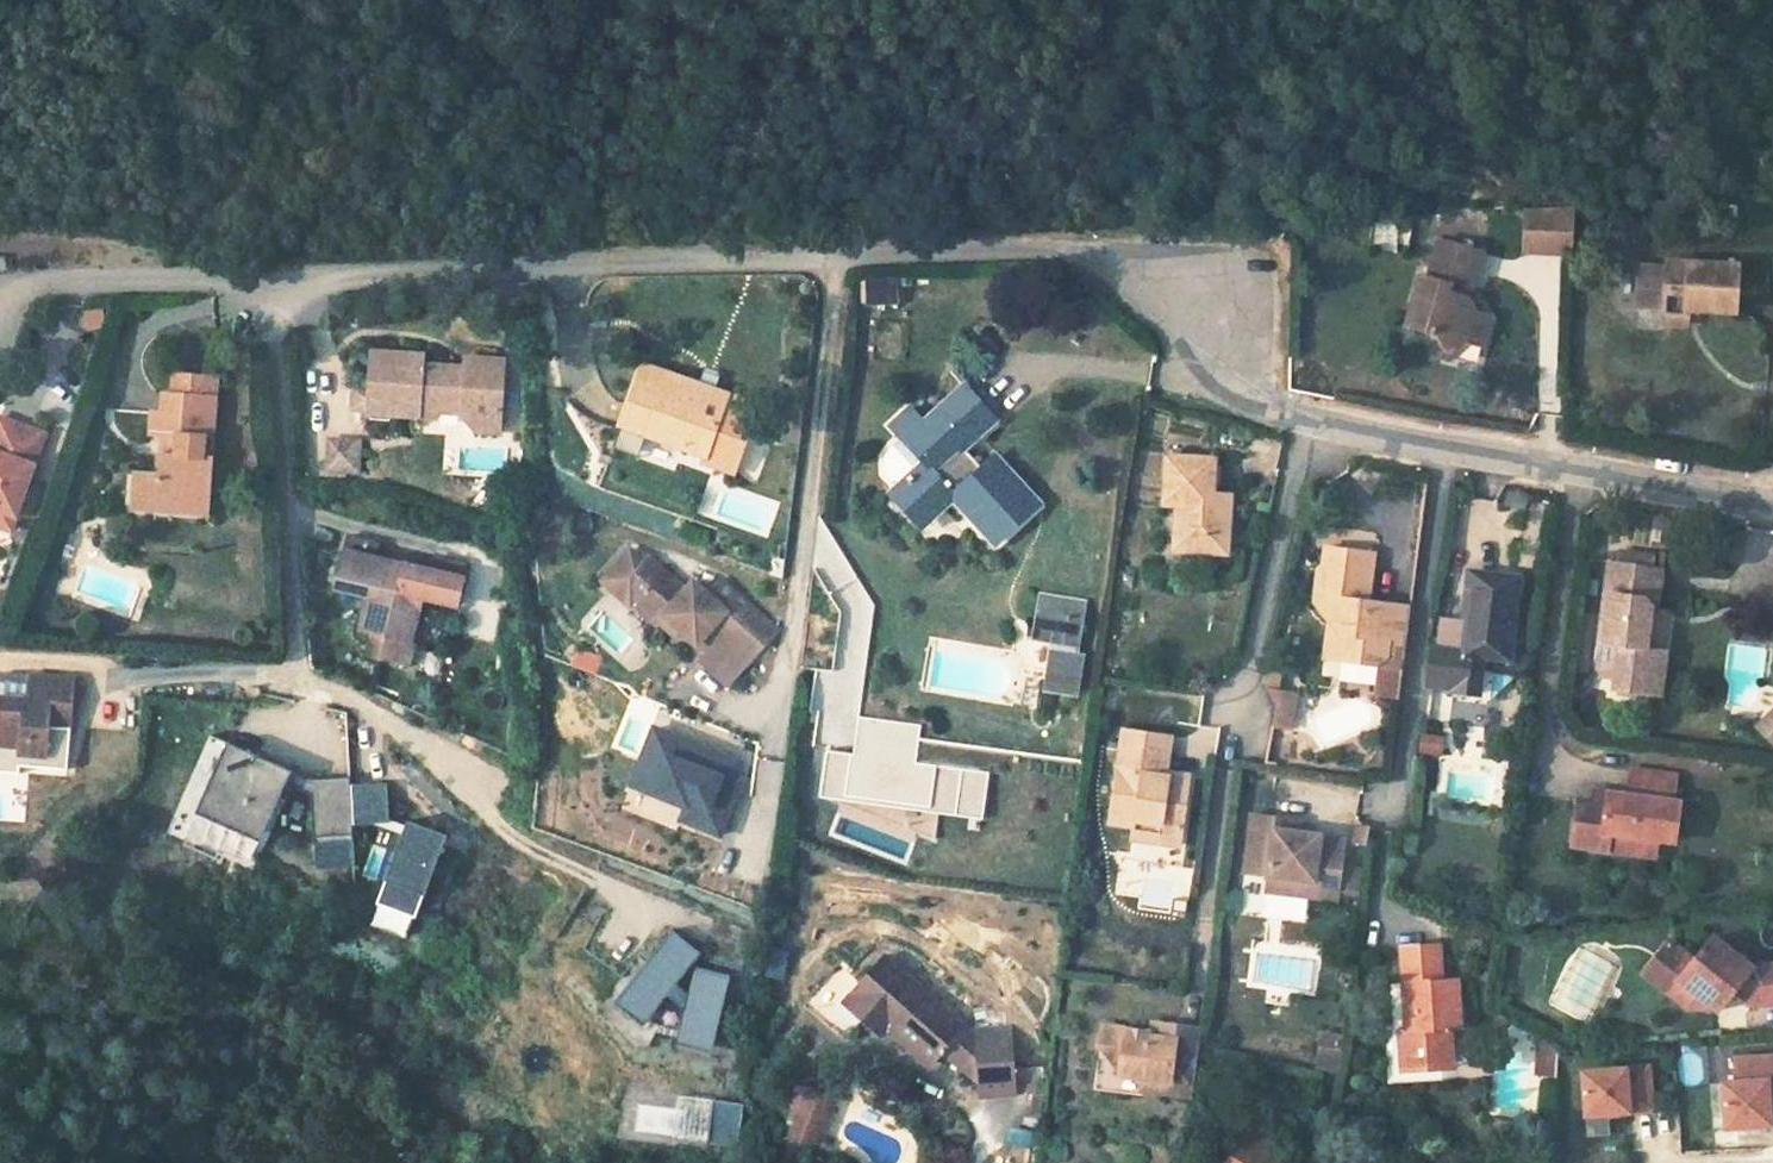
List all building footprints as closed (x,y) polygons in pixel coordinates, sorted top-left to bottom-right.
[(1522,254),(1574,255),(1574,210),(1522,209),(1522,254)] [(1436,279),(1446,244),(1437,241),(1427,277),(1436,279)] [(1415,284),(1405,324),(1418,328),(1419,328),(1433,332),(1434,333),(1441,347),(1455,339),(1469,343),(1469,342),(1477,345),(1485,318),(1479,316),(1473,315),(1469,314),(1463,301),(1466,291),(1478,252),(1446,244),(1436,279),(1427,277),(1415,284)] [(1667,317),(1690,318),(1691,313),(1738,316),(1739,272),(1669,269),(1669,272),(1644,272),(1642,312),(1667,313),(1667,317)] [(897,274),(860,276),(862,307),(900,304),(897,274)] [(1479,316),(1466,291),(1463,301),(1469,314),(1473,315),(1479,316)] [(1690,318),(1667,317),(1667,327),(1690,328),(1690,318)] [(1432,355),(1444,358),(1469,342),(1469,343),(1455,339),(1441,347),(1434,333),(1433,332),(1419,328),(1418,328),(1432,355)] [(367,413),(434,418),(434,411),(461,412),(461,409),(461,390),(463,366),(421,365),(421,355),(371,351),(369,390),(353,388),(352,410),(368,411),(367,413)] [(733,473),(757,405),(643,365),(620,427),(704,456),(702,461),(733,473)] [(991,417),(965,388),(906,444),(926,465),(898,490),(925,519),(952,493),(996,541),(1035,505),(993,456),(980,468),(959,446),(991,417)] [(474,411),(475,391),(461,390),(461,409),(474,411)] [(213,437),(215,397),(161,394),(161,411),(151,411),(149,434),(175,436),(174,455),(159,453),(157,471),(157,472),(155,500),(208,503),(212,455),(203,456),(204,436),(213,437)] [(0,415),(0,496),(19,504),(47,422),(3,407),(0,415)] [(702,461),(704,456),(620,427),(611,451),(636,459),(639,450),(698,472),(702,461)] [(358,477),(364,440),(328,435),(323,472),(358,477)] [(212,455),(213,437),(204,436),(203,456),(212,455)] [(1214,495),(1216,461),(1167,457),(1164,504),(1177,505),(1174,550),(1228,554),(1232,508),(1212,507),(1214,495)] [(130,510),(208,514),(208,503),(155,500),(157,472),(157,471),(133,470),(131,489),(130,510)] [(1232,508),(1233,496),(1214,495),(1212,507),(1232,508)] [(0,496),(0,511),(14,516),(19,504),(0,496)] [(429,569),(375,557),(379,543),(347,535),(344,549),(337,578),(369,586),(366,597),(358,630),(386,638),(380,657),(411,665),(415,644),(409,643),(417,610),(420,598),(456,606),(463,577),(466,564),(432,555),(429,569)] [(1404,657),(1411,604),(1379,600),(1377,606),(1367,604),(1375,550),(1326,544),(1324,563),(1317,566),(1313,599),(1329,601),(1327,618),(1337,627),(1333,655),(1377,661),(1387,654),(1404,657)] [(628,550),(614,568),(621,573),(609,588),(630,604),(632,602),(653,620),(662,611),(682,629),(698,641),(699,641),(710,651),(702,659),(728,684),(777,629),(718,579),(706,592),(690,578),(683,586),(661,567),(647,556),(628,550)] [(1610,563),(1599,644),(1617,646),(1613,690),(1660,696),(1664,652),(1656,651),(1643,649),(1648,609),(1656,610),(1661,570),(1610,563)] [(621,573),(614,568),(602,581),(609,588),(621,573)] [(1518,578),(1470,572),(1464,619),(1468,620),(1467,625),(1442,622),(1438,647),(1443,649),(1438,684),(1453,686),(1452,689),(1477,692),(1481,656),(1508,658),(1518,578)] [(366,597),(369,586),(337,578),(334,590),(366,597)] [(1076,655),(1084,601),(1040,594),(1038,612),(1017,608),(1012,634),(1033,638),(1052,642),(1044,690),(1075,695),(1082,656),(1076,655)] [(453,619),(456,606),(420,598),(417,610),(453,619)] [(1662,612),(1661,611),(1656,610),(1648,609),(1643,649),(1656,651),(1662,612)] [(682,629),(662,611),(653,620),(674,636),(682,629)] [(1464,619),(1443,616),(1442,622),(1467,625),(1468,620),(1464,619)] [(1333,655),(1337,627),(1327,618),(1322,654),(1333,655)] [(1762,689),(1763,645),(1732,644),(1731,689),(1762,689)] [(597,674),(604,656),(578,645),(571,663),(597,674)] [(1403,665),(1404,657),(1387,654),(1377,661),(1403,665)] [(1272,669),(1267,724),(1295,727),(1298,689),(1280,687),(1282,669),(1272,669)] [(74,678),(30,675),(29,699),(0,697),(0,746),(20,747),(20,753),(47,754),(48,742),(49,727),(71,728),(74,678)] [(818,717),(824,681),(809,678),(803,715),(818,717)] [(309,770),(348,769),(348,707),(308,708),(309,770)] [(1757,730),(1763,737),(1772,728),(1772,727),(1768,721),(1757,730)] [(70,743),(71,728),(49,727),(48,742),(70,743)] [(1763,737),(1772,748),(1772,728),(1763,737)] [(731,787),(740,763),(653,729),(639,763),(658,771),(650,793),(686,807),(687,808),(689,802),(704,808),(697,827),(719,836),(731,806),(724,803),(731,787)] [(1161,772),(1167,736),(1125,731),(1109,823),(1135,827),(1136,822),(1162,825),(1161,835),(1181,838),(1191,777),(1172,774),(1170,779),(1161,778),(1161,772)] [(1442,756),(1446,737),(1422,732),(1419,752),(1442,756)] [(257,832),(200,806),(229,743),(225,741),(193,811),(257,840),(279,793),(276,791),(257,832)] [(350,843),(348,778),(308,779),(229,743),(200,806),(257,832),(276,791),(279,793),(285,796),(290,786),(308,795),(310,844),(350,843)] [(47,754),(20,753),(20,747),(0,746),(0,760),(46,763),(47,754)] [(650,793),(658,771),(639,763),(630,785),(650,793)] [(1672,800),(1675,775),(1632,769),(1629,794),(1610,791),(1609,801),(1593,799),(1580,797),(1574,846),(1657,856),(1659,840),(1674,841),(1679,801),(1672,800)] [(353,781),(354,822),(390,821),(388,780),(353,781)] [(731,806),(737,789),(731,787),(724,803),(731,806)] [(1609,801),(1610,791),(1594,788),(1593,799),(1609,801)] [(697,827),(704,808),(689,802),(687,808),(686,807),(681,820),(697,827)] [(1294,831),(1273,828),(1274,818),(1249,816),(1249,823),(1245,847),(1242,874),(1263,877),(1262,886),(1311,892),(1310,898),(1336,902),(1337,894),(1344,841),(1319,837),(1319,834),(1294,831)] [(408,936),(449,831),(412,817),(370,922),(408,936)] [(1273,828),(1294,831),(1295,821),(1274,818),(1273,828)] [(1249,823),(1226,821),(1223,844),(1245,847),(1249,823)] [(1179,846),(1181,838),(1161,835),(1162,825),(1136,822),(1135,827),(1132,838),(1179,846)] [(1346,866),(1343,890),(1358,892),(1361,868),(1346,866)] [(1311,892),(1262,886),(1261,892),(1310,898),(1311,892)] [(710,1042),(728,978),(692,968),(685,994),(673,986),(698,955),(669,932),(642,964),(645,966),(638,974),(636,972),(616,997),(644,1020),(655,1027),(675,1033),(710,1042)] [(1752,968),(1716,936),(1696,961),(1671,939),(1642,972),(1668,994),(1679,980),(1716,1009),(1718,1011),(1731,995),(1739,985),(1755,997),(1753,1006),(1772,1004),(1772,965),(1752,968)] [(1442,981),(1439,945),(1399,948),(1402,987),(1410,986),(1414,1030),(1405,1030),(1398,1031),(1401,1069),(1451,1066),(1447,1027),(1460,1026),(1456,989),(1455,980),(1442,981)] [(942,1050),(980,1084),(981,1096),(1013,1094),(1012,1091),(1040,1090),(1038,1065),(1011,1067),(1009,1028),(976,1030),(976,1039),(886,959),(847,1002),(871,1026),(880,1016),(890,1025),(930,1063),(942,1050)] [(638,974),(645,966),(642,964),(636,972),(638,974)] [(1716,1009),(1679,980),(1668,994),(1687,1009),(1716,1009)] [(1755,997),(1739,985),(1731,995),(1751,1012),(1753,1006),(1755,997)] [(1414,1030),(1410,986),(1402,987),(1405,1030),(1414,1030)] [(644,1020),(616,997),(610,1004),(639,1027),(644,1020)] [(881,1034),(890,1025),(880,1016),(871,1026),(881,1034)] [(1176,1039),(1177,1025),(1152,1022),(1151,1032),(1150,1036),(1176,1039)] [(1196,1056),(1200,1027),(1177,1025),(1176,1039),(1150,1036),(1151,1032),(1103,1026),(1100,1045),(1108,1054),(1122,1057),(1120,1075),(1144,1077),(1142,1089),(1192,1095),(1196,1056)] [(1319,1029),(1315,1067),(1340,1069),(1343,1031),(1319,1029)] [(706,1056),(710,1042),(675,1033),(671,1046),(706,1056)] [(1559,1042),(1542,1033),(1541,1047),(1549,1047),(1548,1065),(1558,1066),(1559,1050),(1559,1042)] [(1142,1089),(1144,1077),(1120,1075),(1122,1057),(1108,1054),(1100,1045),(1095,1089),(1142,1095),(1142,1089)] [(1549,1047),(1541,1047),(1540,1065),(1548,1065),(1549,1047)] [(1736,1055),(1738,1080),(1724,1082),(1728,1125),(1772,1121),(1770,1099),(1772,1098),(1772,1052),(1736,1055)] [(1649,1067),(1582,1074),(1587,1117),(1653,1110),(1649,1067)] [(791,1075),(769,1123),(781,1129),(789,1114),(798,1118),(813,1085),(791,1075)] [(674,1136),(678,1082),(625,1078),(621,1132),(674,1136)] [(740,1139),(743,1098),(679,1094),(677,1135),(740,1139)] [(791,1133),(798,1118),(789,1114),(781,1129),(791,1133)] [(1258,1159),(1264,1151),(1273,1136),(1252,1123),(1229,1162),(1265,1162),(1258,1159)] [(1007,1126),(1004,1141),(1033,1147),(1036,1132),(1007,1126)] [(1282,1161),(1264,1151),(1258,1159),(1265,1162),(1281,1162),(1282,1161)]
